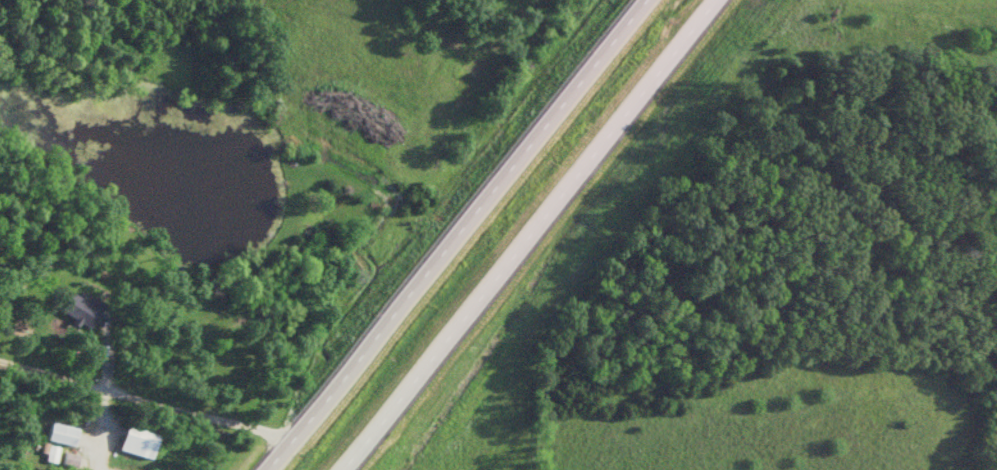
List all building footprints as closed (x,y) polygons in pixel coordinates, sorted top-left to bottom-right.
[(88,329),(100,312),(73,293),(61,310),(88,329)]
